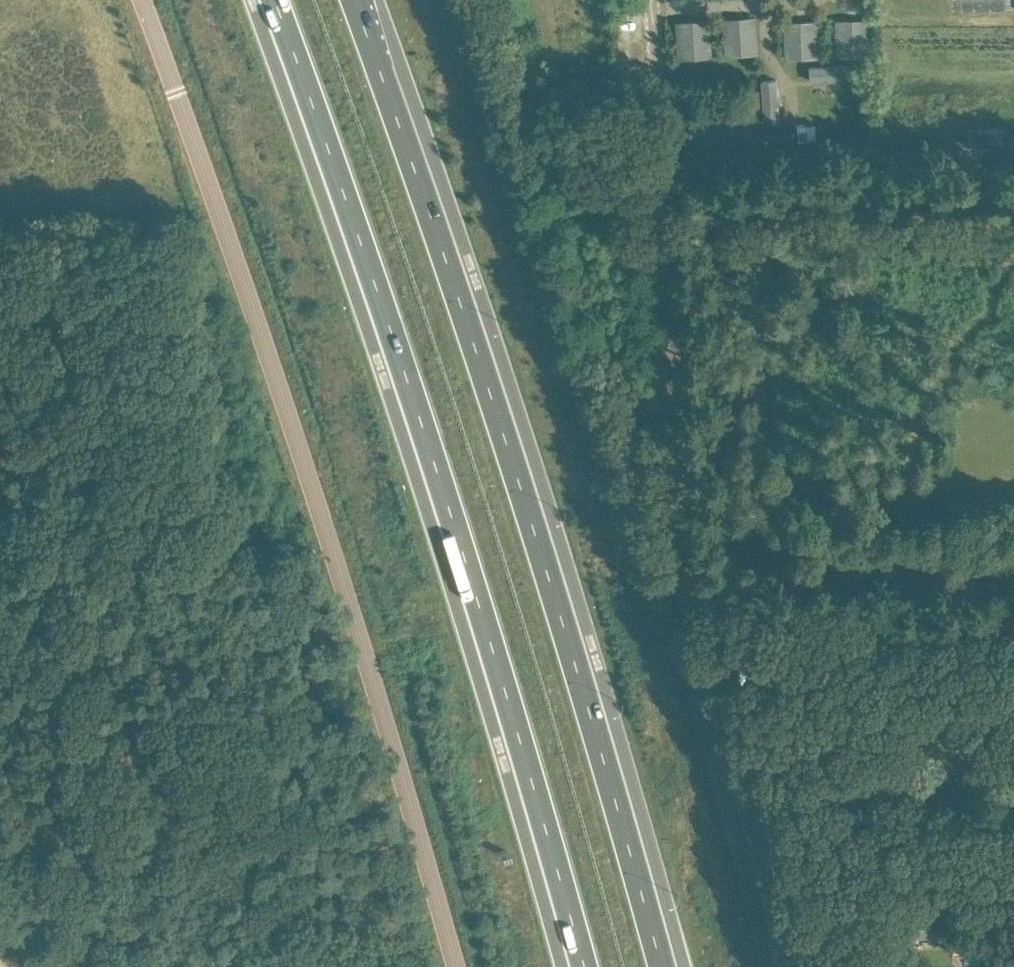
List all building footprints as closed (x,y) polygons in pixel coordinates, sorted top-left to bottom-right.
[(722,18),(725,55),(759,53),(756,16),(722,18)] [(710,18),(676,21),(678,58),(712,56),(710,18)] [(870,19),(836,19),(836,56),(870,56),(870,19)] [(784,21),(785,58),(819,57),(818,21),(784,21)] [(812,81),(857,80),(857,63),(812,64),(812,81)] [(782,122),(781,78),(762,78),(763,122),(782,122)] [(740,143),(739,118),(678,120),(679,145),(740,143)] [(756,659),(745,662),(736,664),(739,675),(759,670),(756,659)]
